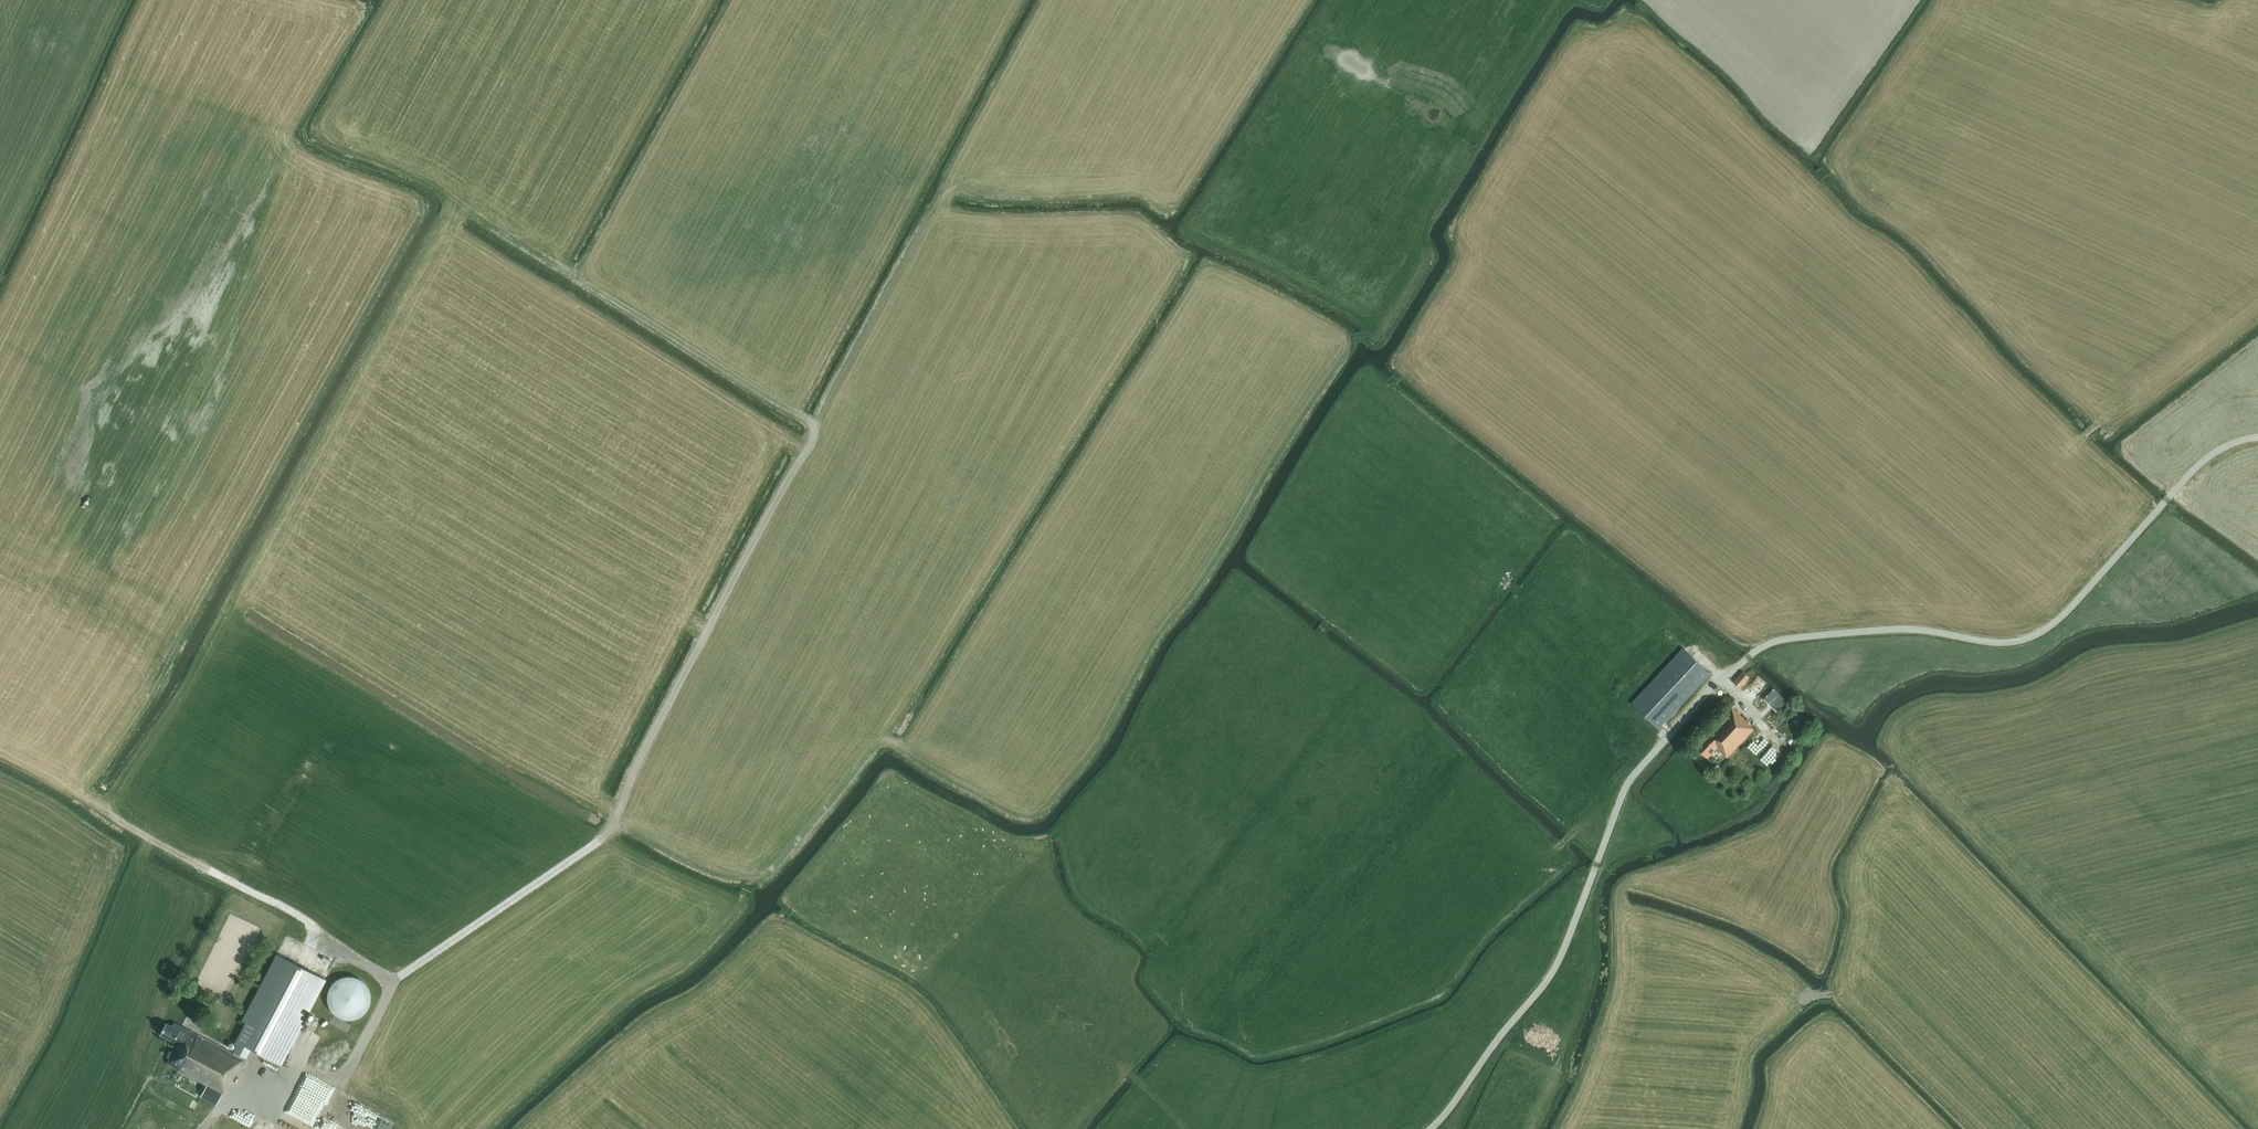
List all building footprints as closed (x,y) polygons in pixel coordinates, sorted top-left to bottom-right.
[(1632,703),(1658,728),(1710,673),(1684,648),(1632,703)] [(1743,670),(1733,681),(1740,688),(1750,677),(1743,670)] [(1786,701),(1774,689),(1764,699),(1777,711),(1786,701)] [(1705,737),(1696,746),(1707,758),(1717,748),(1727,757),(1754,729),(1747,723),(1748,722),(1732,707),(1705,736),(1705,737)] [(251,1048),(282,1064),(326,980),(277,954),(242,1020),(249,1023),(233,1053),(174,1023),(172,1026),(166,1023),(160,1034),(178,1044),(167,1064),(207,1084),(201,1096),(216,1105),(228,1083),(230,1084),(243,1059),(245,1060),(251,1048)] [(371,1001),(371,997),(370,993),(369,989),(367,986),(365,983),(362,980),(358,978),(354,977),(350,976),(346,976),(342,977),(339,979),(335,981),(332,984),(330,987),(328,991),(327,995),(327,999),(328,1003),(329,1007),(331,1010),(333,1013),(337,1016),(340,1018),(344,1019),(348,1020),(352,1020),(356,1019),(360,1017),(363,1015),(366,1012),(368,1009),(370,1005),(371,1001)]
